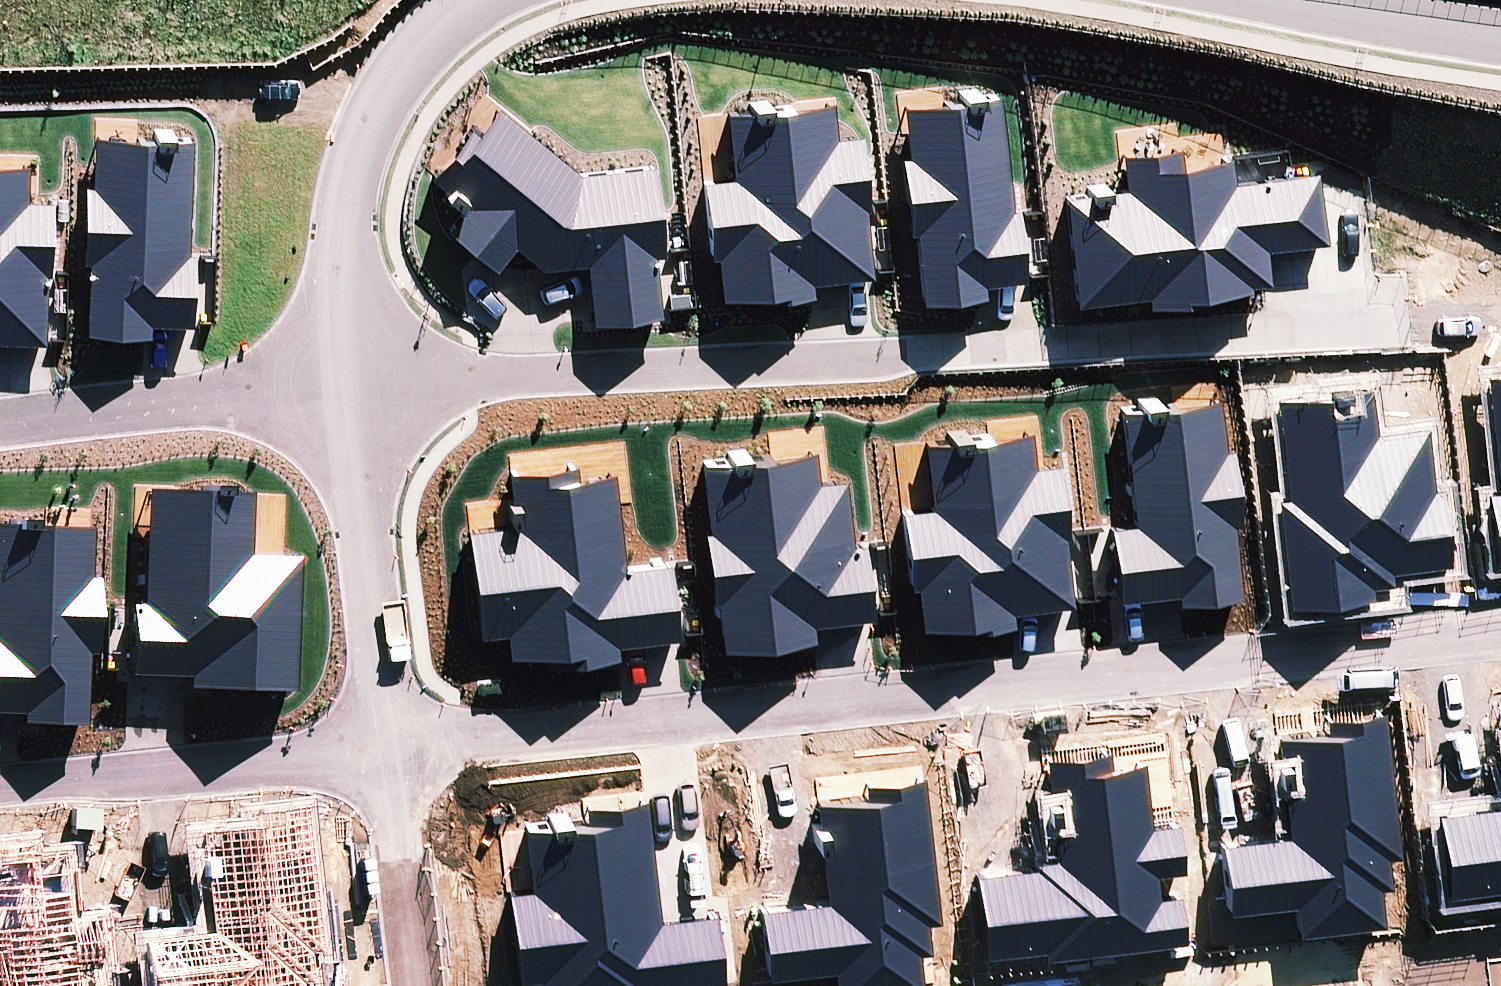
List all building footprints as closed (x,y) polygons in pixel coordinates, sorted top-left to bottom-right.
[(1000,86),(902,95),(907,143),(901,144),(908,220),(915,219),(922,289),(985,284),(984,273),(1024,269),(1018,199),(1010,199),(1000,86)] [(733,167),(703,169),(711,246),(718,246),(722,286),(753,283),(753,290),(813,284),(812,272),(873,267),(866,199),(869,199),(862,126),(836,128),(833,92),(727,101),(733,167)] [(580,161),(497,97),(477,122),(471,117),(432,165),(466,196),(450,219),(495,258),(515,236),(544,257),(586,251),(592,310),(661,304),(654,245),(664,244),(655,154),(580,161)] [(93,174),(86,174),(83,250),(90,251),(87,321),(151,323),(152,312),(193,314),(195,242),(188,242),(192,129),(95,125),(93,174)] [(1123,177),(1064,182),(1072,288),(1146,282),(1147,289),(1184,286),(1183,281),(1249,276),(1249,273),(1268,271),(1265,237),(1324,232),(1319,165),(1232,172),(1231,148),(1181,152),(1180,137),(1121,141),(1123,177)] [(45,332),(48,261),(51,261),(53,192),(27,191),(29,154),(0,153),(0,330),(45,332)] [(1485,363),(1497,478),(1487,479),(1494,549),(1500,548),(1500,361),(1485,363)] [(1370,377),(1275,386),(1285,483),(1277,484),(1287,592),(1371,584),(1370,574),(1392,572),(1391,559),(1448,553),(1441,479),(1431,480),(1425,415),(1374,419),(1370,377)] [(1111,515),(1118,589),(1177,583),(1178,591),(1241,585),(1234,515),(1240,514),(1232,439),(1225,440),(1220,389),(1122,399),(1133,512),(1111,515)] [(1031,420),(924,430),(930,496),(903,498),(910,577),(917,576),(921,616),(940,614),(941,621),(1014,614),(1012,600),(1072,594),(1065,525),(1068,524),(1061,452),(1034,455),(1031,420)] [(814,438),(703,450),(710,519),(706,519),(713,590),(719,589),(724,636),(814,627),(812,612),(871,607),(863,531),(852,532),(846,468),(818,471),(814,438)] [(468,518),(479,624),(508,621),(509,644),(543,639),(544,652),(618,645),(617,633),(678,627),(671,552),(624,556),(615,459),(578,462),(577,451),(509,459),(514,512),(468,518)] [(140,596),(129,595),(127,665),(186,667),(185,677),(290,680),(295,547),(246,545),(248,482),(144,478),(140,596)] [(0,514),(0,703),(20,704),(20,712),(82,715),(84,643),(92,644),(95,569),(88,569),(90,517),(0,514)] [(1286,824),(1221,831),(1229,899),(1296,891),(1299,922),(1382,912),(1378,876),(1390,874),(1387,847),(1400,846),(1383,700),(1326,706),(1328,718),(1275,723),(1286,824)] [(1033,856),(976,861),(984,944),(1043,938),(1043,944),(1185,931),(1180,883),(1159,885),(1156,862),(1182,859),(1178,812),(1149,815),(1143,749),(1110,752),(1109,738),(1045,744),(1054,847),(1032,849),(1033,856)] [(760,897),(768,964),(835,956),(838,985),(843,985),(923,977),(919,940),(930,939),(927,910),(940,909),(923,763),(865,770),(866,782),(815,788),(827,889),(760,897)] [(508,880),(520,969),(542,966),(544,985),(621,985),(647,983),(646,976),(723,967),(714,901),(662,908),(646,784),(585,792),(587,805),(524,813),(532,877),(508,880)] [(1446,881),(1500,875),(1500,786),(1495,787),(1495,794),(1438,800),(1446,881)] [(196,821),(207,922),(140,930),(147,985),(301,985),(299,973),(309,972),(306,943),(320,942),(303,797),(245,803),(246,815),(196,821)] [(100,976),(77,978),(75,957),(104,954),(99,905),(71,908),(64,841),(30,844),(28,830),(0,833),(0,985),(101,985),(100,976)]
